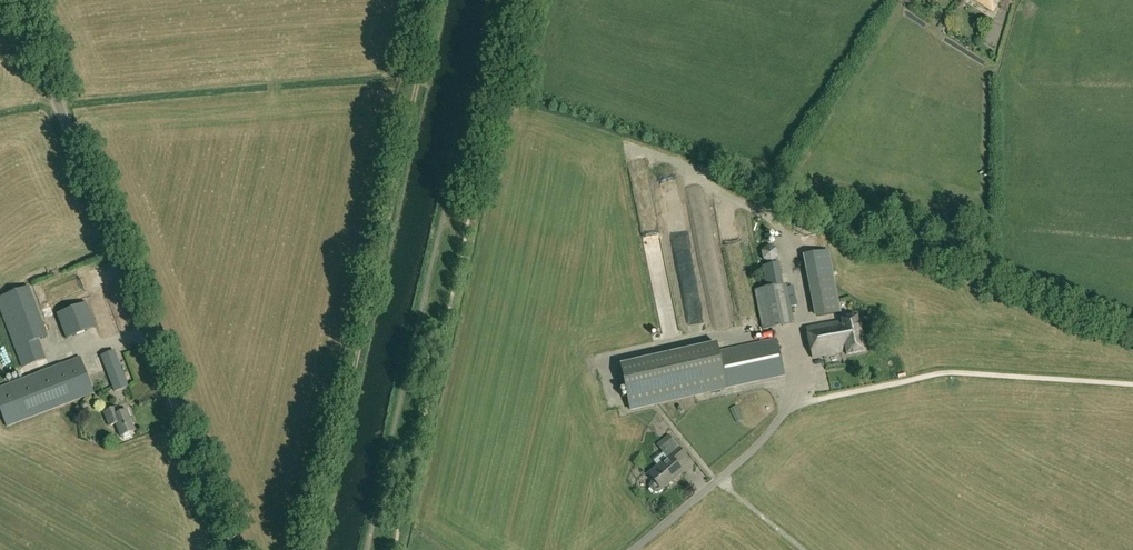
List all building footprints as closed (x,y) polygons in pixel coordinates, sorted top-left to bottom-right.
[(993,12),(1001,0),(974,0),(993,12)] [(720,207),(725,223),(740,219),(736,202),(720,207)] [(762,260),(771,263),(778,258),(776,249),(767,246),(760,251),(762,260)] [(828,250),(803,255),(815,317),(840,312),(828,250)] [(785,284),(783,285),(778,264),(761,266),(765,288),(755,290),(763,330),(793,324),(785,284)] [(24,368),(46,359),(39,340),(48,337),(29,287),(0,298),(0,306),(24,368)] [(56,314),(66,339),(95,328),(85,303),(56,314)] [(865,351),(857,316),(836,320),(836,321),(805,328),(812,359),(845,352),(846,355),(865,351)] [(784,375),(776,339),(718,352),(716,344),(620,364),(629,408),(784,375)] [(128,386),(114,351),(101,356),(115,391),(128,386)] [(94,393),(80,357),(0,388),(0,409),(7,427),(94,393)] [(119,436),(120,436),(123,439),(130,437),(130,433),(134,431),(127,410),(119,413),(117,407),(104,411),(109,425),(115,423),(119,436)] [(671,437),(657,449),(666,459),(647,475),(653,482),(651,483),(651,487),(655,492),(659,492),(662,489),(661,488),(671,480),(672,481),(684,471),(677,463),(686,456),(671,437)]
